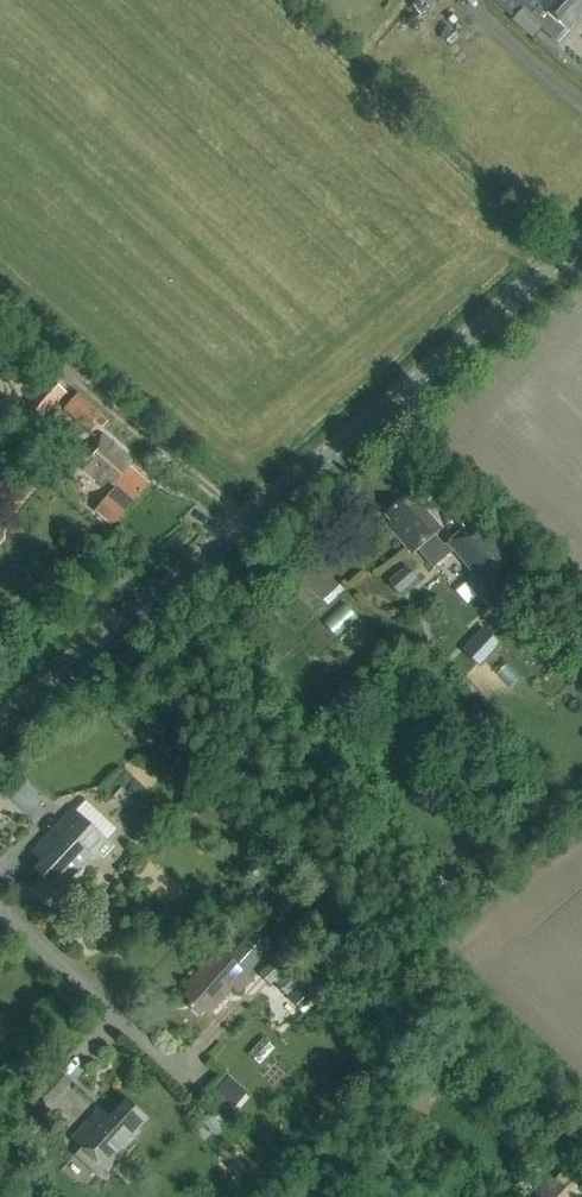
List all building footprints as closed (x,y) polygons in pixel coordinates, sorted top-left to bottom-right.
[(543,1),(541,0),(492,0),(494,1),(513,19),(534,38),(541,29),(558,44),(568,32),(581,17),(581,0),(544,0),(543,1)] [(0,354),(0,371),(8,362),(0,354)] [(101,413),(78,392),(78,393),(71,388),(67,392),(50,377),(27,402),(44,418),(59,401),(65,406),(63,409),(87,429),(101,413)] [(132,501),(148,484),(127,465),(131,461),(103,437),(80,464),(104,485),(107,481),(116,488),(109,497),(108,496),(95,510),(111,525),(124,510),(122,509),(130,500),(132,501)] [(412,554),(417,549),(433,567),(452,549),(490,592),(526,561),(482,511),(444,545),(435,534),(441,528),(415,498),(407,505),(402,499),(385,514),(390,520),(386,524),(412,554)] [(389,581),(400,594),(418,579),(407,566),(389,581)] [(484,627),(462,650),(481,667),(502,644),(484,627)] [(43,801),(22,781),(7,796),(29,816),(43,801)] [(32,852),(43,861),(34,870),(55,890),(66,878),(68,881),(89,858),(99,857),(111,844),(73,808),(32,852)] [(238,927),(219,949),(185,987),(189,991),(182,999),(200,1016),(207,1007),(211,1011),(232,987),(239,993),(252,979),(245,972),(273,940),(259,927),(249,938),(238,927)] [(288,968),(277,957),(259,974),(270,985),(288,968)] [(287,970),(275,983),(288,996),(300,983),(287,970)] [(38,1090),(51,1103),(71,1081),(58,1068),(38,1090)] [(234,1073),(221,1089),(241,1106),(255,1090),(234,1073)] [(122,1158),(119,1155),(140,1132),(138,1130),(148,1119),(127,1099),(111,1117),(101,1107),(72,1138),(82,1148),(75,1155),(98,1176),(105,1168),(109,1172),(122,1158)] [(570,1158),(553,1176),(549,1172),(526,1196),(581,1196),(581,1169),(570,1158)]
